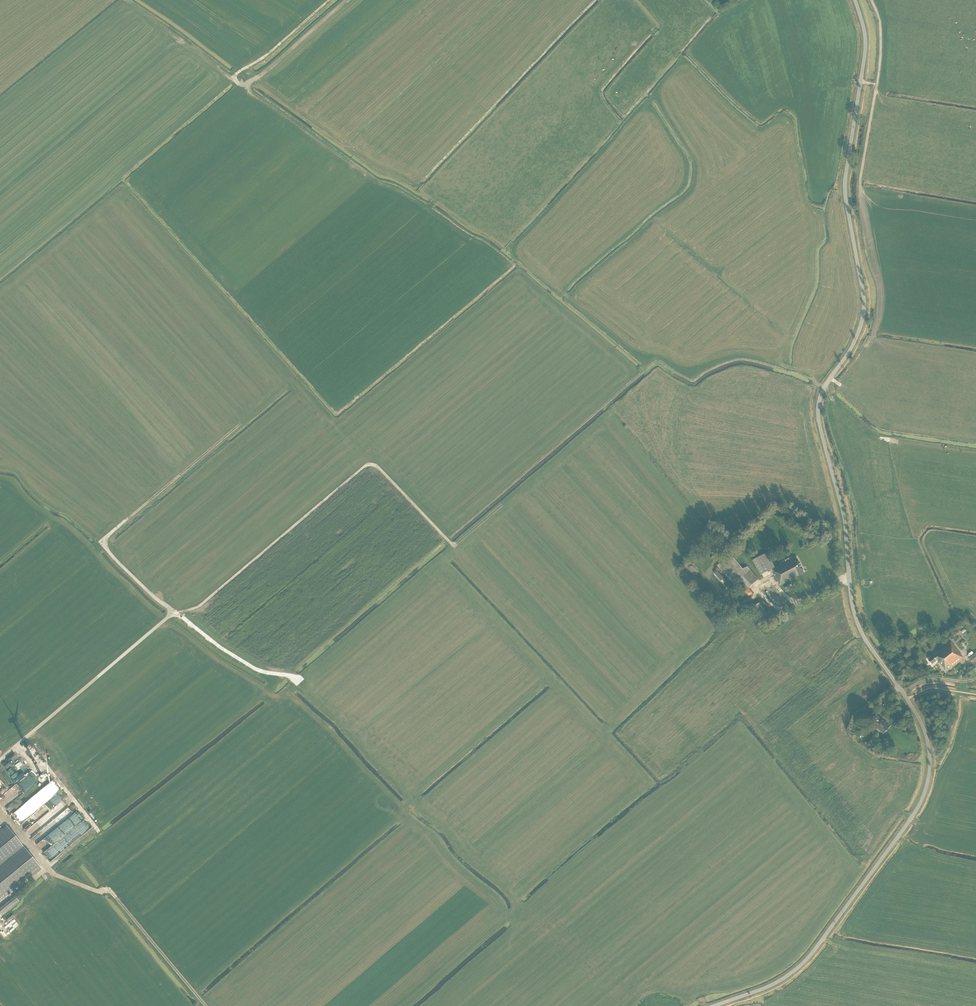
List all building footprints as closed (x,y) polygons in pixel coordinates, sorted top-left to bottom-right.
[(760,575),(775,567),(767,552),(752,560),(760,575)] [(747,569),(745,572),(730,554),(719,564),(738,586),(748,597),(752,593),(748,588),(757,580),(747,569)] [(790,561),(787,557),(784,559),(786,561),(788,560),(788,561),(773,570),(775,575),(774,575),(781,588),(782,588),(783,590),(786,589),(785,587),(786,586),(785,583),(804,572),(797,558),(790,561)] [(720,581),(723,578),(716,570),(713,573),(720,581)] [(762,624),(770,618),(759,603),(751,608),(762,624)] [(947,671),(963,659),(960,654),(951,642),(937,653),(938,654),(929,661),(932,665),(938,660),(947,671)] [(883,734),(890,726),(873,712),(870,716),(878,724),(875,727),(883,734)] [(3,789),(4,788),(6,790),(9,788),(0,777),(0,786),(3,789)] [(8,800),(18,800),(18,806),(22,806),(22,797),(18,797),(18,787),(8,787),(8,800)] [(38,843),(71,811),(67,807),(70,805),(56,790),(55,791),(57,793),(43,806),(48,812),(38,822),(40,824),(43,828),(33,837),(38,843)] [(81,823),(75,829),(79,833),(81,835),(87,830),(81,823)] [(24,848),(6,826),(0,831),(0,867),(24,848)] [(23,875),(25,878),(40,867),(24,848),(0,867),(0,893),(23,875)] [(1,917),(20,902),(15,896),(0,908),(0,915),(1,917)]
